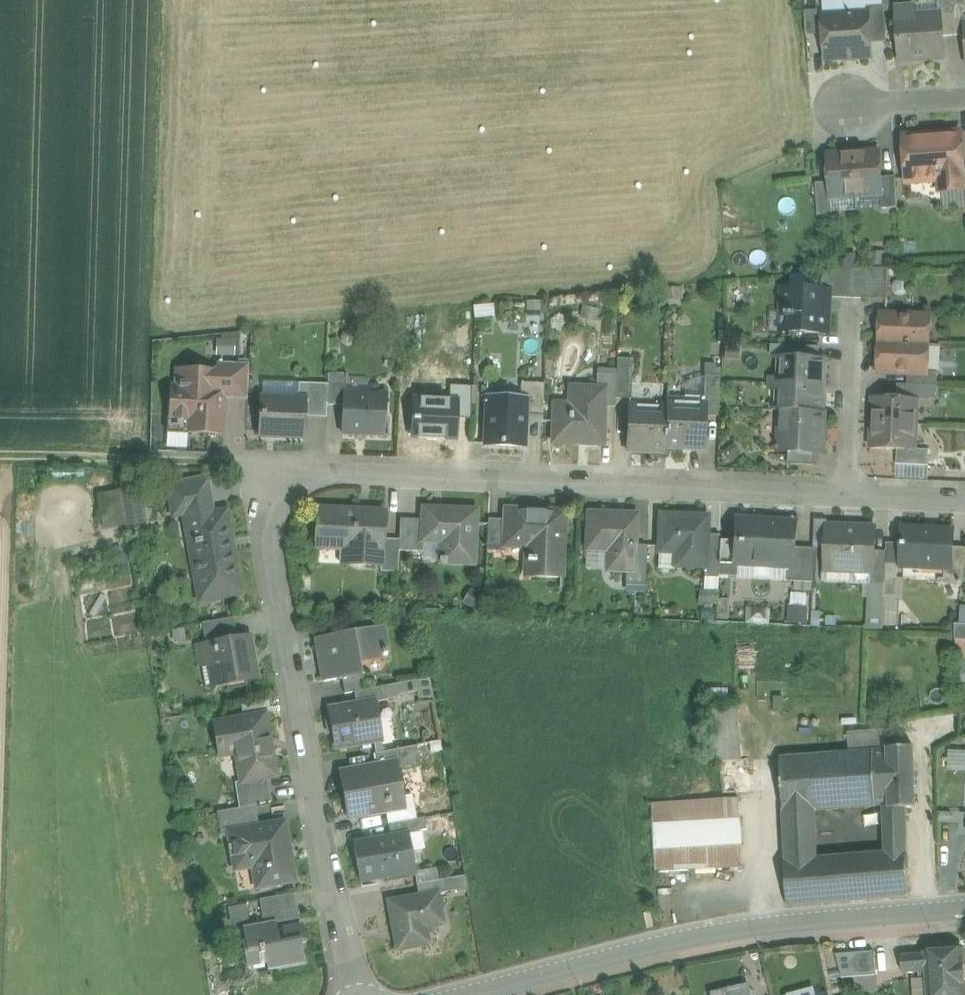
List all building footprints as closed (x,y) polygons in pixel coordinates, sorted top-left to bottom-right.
[(818,0),(804,0),(805,11),(818,10),(818,0)] [(819,16),(823,16),(868,13),(867,7),(875,6),(875,0),(818,0),(818,10),(819,16)] [(953,4),(955,36),(964,35),(964,3),(953,4)] [(953,4),(940,5),(940,16),(941,16),(942,37),(955,36),(953,4)] [(875,6),(867,7),(868,13),(869,13),(871,43),(887,42),(884,6),(875,6)] [(940,16),(915,17),(914,9),(897,10),(901,61),(902,61),(902,60),(943,58),(942,37),(941,16),(940,16)] [(818,10),(805,11),(806,35),(820,34),(819,16),(818,10)] [(868,13),(823,16),(826,60),(872,57),(871,43),(869,13),(868,13)] [(961,134),(924,136),(924,135),(905,136),(908,182),(941,180),(941,191),(964,190),(963,167),(961,134)] [(880,152),(854,154),(857,196),(882,194),(883,194),(882,178),(880,152)] [(854,154),(828,156),(830,183),(831,198),(832,198),(857,196),(854,154)] [(896,177),(882,178),(883,194),(882,194),(883,209),(898,208),(896,177)] [(830,183),(816,183),(818,215),(833,214),(833,210),(832,198),(831,198),(830,183)] [(964,190),(941,191),(943,209),(964,207),(964,203),(964,190)] [(833,210),(857,208),(857,196),(832,198),(833,210)] [(889,268),(867,269),(866,299),(888,300),(889,268)] [(867,269),(853,270),(852,299),(866,299),(867,269)] [(853,270),(824,272),(823,291),(831,291),(831,298),(852,299),(853,270)] [(822,272),(795,274),(794,289),(823,291),(824,272),(822,272)] [(794,289),(783,289),(782,332),(829,334),(831,298),(831,291),(823,291),(794,289)] [(932,318),(881,315),(879,344),(930,346),(932,318)] [(235,341),(214,340),(213,354),(234,355),(235,341)] [(930,346),(879,344),(880,344),(879,370),(878,370),(878,371),(909,373),(929,374),(929,372),(930,347),(930,346)] [(820,347),(790,345),(790,357),(820,359),(820,347)] [(790,357),(783,357),(782,378),(782,384),(824,386),(825,359),(820,359),(790,357)] [(633,359),(618,359),(617,375),(616,399),(631,399),(633,359)] [(721,359),(706,359),(705,375),(720,376),(721,359)] [(249,364),(218,363),(217,371),(216,399),(224,399),(247,400),(249,364)] [(217,371),(178,369),(177,387),(171,387),(169,432),(223,434),(224,399),(216,399),(217,371)] [(929,374),(909,373),(908,385),(938,386),(939,373),(929,372),(929,374)] [(346,375),(328,374),(328,385),(327,405),(344,406),(344,393),(345,393),(345,389),(346,375)] [(617,375),(597,374),(596,389),(604,389),(603,407),(615,407),(616,399),(617,375)] [(720,376),(705,375),(704,403),(705,403),(705,415),(718,416),(720,376)] [(328,385),(299,383),(298,400),(306,400),(305,417),(326,418),(327,405),(328,385)] [(544,384),(521,383),(521,400),(528,400),(528,416),(543,417),(544,384)] [(824,386),(782,384),(781,390),(781,410),(823,412),(824,386)] [(898,384),(898,399),(917,400),(932,401),(938,393),(938,386),(908,385),(898,384)] [(472,387),(450,386),(450,401),(457,401),(457,419),(471,419),(472,387)] [(596,389),(579,388),(578,405),(555,404),(554,442),(602,444),(603,407),(604,389),(596,389)] [(345,393),(344,393),(344,406),(343,434),(384,436),(385,394),(345,393)] [(298,400),(261,398),(260,436),(304,437),(305,417),(306,400),(298,400)] [(521,400),(487,398),(485,445),(524,447),(525,418),(528,418),(528,416),(528,400),(521,400)] [(898,399),(875,398),(874,423),(916,425),(917,400),(898,399)] [(450,401),(414,399),(412,438),(456,440),(457,419),(457,401),(450,401)] [(704,403),(667,402),(667,407),(665,448),(703,449),(705,415),(705,403),(704,403)] [(667,407),(629,405),(627,451),(665,453),(665,448),(667,407)] [(823,412),(781,410),(779,451),(789,451),(815,452),(825,452),(825,451),(823,451),(825,413),(827,413),(827,412),(823,412)] [(916,425),(874,423),(873,449),(898,450),(915,450),(915,449),(916,425)] [(189,447),(189,433),(169,433),(169,447),(189,447)] [(732,446),(722,453),(729,462),(739,456),(732,446)] [(915,450),(898,450),(897,464),(929,466),(930,450),(915,449),(915,450)] [(815,452),(789,451),(788,464),(815,465),(815,452)] [(206,484),(170,490),(174,515),(189,512),(189,514),(210,510),(206,484)] [(139,487),(120,491),(126,526),(145,523),(139,487)] [(119,492),(99,495),(105,530),(125,526),(119,492)] [(477,510),(423,508),(423,520),(422,542),(424,542),(443,543),(442,559),(439,559),(438,563),(475,565),(477,510)] [(358,511),(319,509),(317,548),(343,549),(342,564),(381,566),(382,566),(383,539),(384,512),(369,511),(369,512),(358,512),(358,511)] [(240,593),(225,513),(211,516),(210,510),(189,514),(194,541),(190,542),(201,600),(240,593)] [(564,512),(506,510),(505,520),(505,545),(534,546),(533,560),(527,560),(526,575),(562,576),(564,512)] [(636,515),(589,513),(587,549),(609,550),(608,570),(626,571),(634,571),(635,545),(636,515)] [(708,516),(660,514),(659,552),(684,553),(684,567),(705,568),(706,568),(707,535),(708,516)] [(423,520),(400,519),(399,540),(399,551),(423,552),(424,542),(422,542),(423,520)] [(505,520),(488,519),(487,551),(505,551),(505,545),(505,520)] [(796,523),(737,520),(736,541),(735,564),(787,566),(795,566),(795,547),(796,523)] [(828,521),(816,520),(815,548),(827,548),(828,524),(828,521)] [(876,526),(828,524),(827,548),(826,569),(871,571),(871,574),(873,574),(874,551),(876,526)] [(952,534),(924,533),(924,530),(903,529),(902,549),(905,549),(904,566),(923,566),(924,563),(945,564),(953,565),(953,547),(954,531),(952,531),(952,534)] [(720,535),(707,535),(706,568),(705,568),(705,578),(718,578),(718,575),(720,540),(720,535)] [(399,540),(383,539),(382,566),(381,566),(381,572),(398,573),(399,551),(399,540)] [(736,541),(720,540),(718,575),(735,576),(735,564),(736,541)] [(124,543),(113,545),(116,560),(127,558),(124,543)] [(647,546),(635,545),(634,571),(626,571),(626,585),(646,586),(647,546)] [(815,548),(795,547),(795,566),(787,566),(786,581),(814,582),(815,548)] [(953,547),(953,565),(945,564),(945,584),(962,585),(963,580),(964,570),(964,548),(953,547)] [(609,550),(587,549),(587,558),(586,568),(587,569),(586,569),(608,570),(609,550)] [(887,551),(874,551),(873,574),(871,574),(871,583),(885,584),(887,563),(887,551)] [(684,553),(659,552),(658,566),(684,567),(684,553)] [(898,564),(887,563),(885,584),(885,596),(897,596),(898,564)] [(787,566),(735,564),(735,576),(735,579),(786,581),(787,566)] [(871,571),(826,569),(825,581),(871,583),(871,574),(871,571)] [(718,578),(705,578),(704,587),(717,588),(718,578)] [(885,584),(871,583),(869,629),(884,629),(885,596),(885,584)] [(482,592),(472,585),(465,596),(475,602),(482,592)] [(646,586),(626,585),(625,595),(645,596),(646,586)] [(392,589),(380,588),(379,601),(392,601),(392,589)] [(806,604),(792,604),(791,618),(805,618),(806,604)] [(729,607),(717,607),(716,623),(728,624),(729,607)] [(234,618),(202,624),(205,645),(238,639),(234,618)] [(956,624),(956,640),(964,640),(964,624),(960,624),(956,624)] [(382,626),(316,638),(324,682),(342,679),(361,675),(361,674),(360,665),(388,659),(382,626)] [(179,629),(169,631),(171,641),(181,639),(179,629)] [(205,645),(198,646),(201,666),(214,663),(218,686),(257,679),(250,637),(238,639),(205,645)] [(368,673),(361,674),(361,675),(342,679),(345,694),(354,693),(371,689),(368,673)] [(416,681),(386,687),(388,700),(418,694),(416,681)] [(371,689),(354,693),(356,704),(374,701),(374,702),(388,700),(386,687),(371,689)] [(242,706),(243,718),(265,715),(270,714),(268,701),(242,706)] [(356,704),(329,709),(336,749),(373,742),(381,741),(374,702),(374,701),(356,704)] [(736,706),(709,708),(714,762),(741,761),(736,706)] [(243,718),(215,724),(220,756),(236,753),(241,783),(266,778),(276,777),(265,715),(243,718)] [(850,734),(851,752),(872,751),(888,750),(887,748),(886,732),(850,734)] [(381,741),(373,742),(375,754),(383,752),(381,741)] [(375,754),(378,768),(396,764),(398,772),(408,770),(420,768),(417,746),(383,752),(375,754)] [(914,747),(887,748),(888,750),(872,751),(874,806),(884,806),(889,805),(890,808),(906,808),(917,807),(914,747)] [(851,752),(781,758),(783,813),(815,811),(874,806),(872,751),(851,752)] [(952,754),(950,782),(964,783),(964,754),(952,754)] [(378,768),(361,771),(360,769),(341,772),(347,810),(349,819),(368,816),(368,814),(386,811),(387,810),(386,805),(393,803),(393,801),(403,800),(398,772),(396,764),(378,768)] [(408,770),(398,772),(403,800),(393,801),(393,803),(386,805),(387,810),(386,811),(388,824),(417,819),(408,770)] [(266,778),(241,783),(235,784),(239,808),(271,802),(266,778)] [(737,798),(652,802),(656,871),(742,866),(737,798)] [(906,808),(890,808),(889,805),(884,806),(885,846),(907,844),(906,808)] [(256,806),(217,813),(220,835),(229,833),(228,832),(259,826),(256,811),(256,806)] [(815,811),(783,813),(784,835),(816,832),(815,811)] [(417,819),(388,824),(390,836),(409,833),(427,830),(425,818),(417,819)] [(259,826),(228,832),(229,833),(234,864),(250,862),(250,863),(252,862),(256,888),(294,881),(284,822),(259,826)] [(451,829),(439,823),(436,828),(448,834),(451,829)] [(816,832),(784,835),(785,849),(817,846),(816,832)] [(390,836),(353,843),(361,882),(416,872),(409,833),(390,836)] [(817,846),(785,849),(788,906),(909,897),(907,844),(885,846),(817,852),(817,846)] [(435,869),(414,873),(416,883),(417,884),(437,881),(435,869)] [(465,876),(444,879),(446,893),(457,891),(458,892),(468,891),(465,876)] [(437,881),(417,884),(419,896),(438,893),(438,894),(446,893),(444,879),(437,881)] [(419,896),(389,902),(398,950),(429,945),(425,927),(424,922),(442,919),(438,894),(438,893),(419,896)] [(295,914),(292,894),(261,900),(265,920),(295,914)] [(243,905),(230,907),(232,918),(245,916),(243,905)] [(295,914),(265,920),(266,927),(276,925),(296,921),(295,914)] [(266,927),(244,931),(248,952),(259,950),(260,955),(268,953),(269,960),(267,960),(268,968),(304,962),(301,946),(306,945),(303,928),(277,932),(276,925),(266,927)] [(925,953),(925,954),(927,975),(929,994),(964,994),(964,975),(963,950),(925,953)] [(874,951),(836,954),(842,978),(876,975),(874,951)] [(925,954),(902,956),(903,973),(920,971),(920,975),(927,975),(925,954)]
